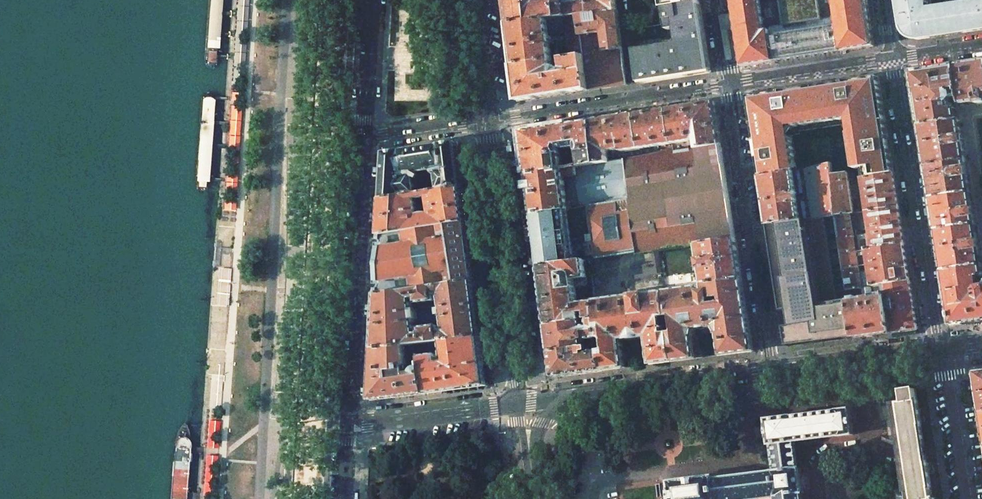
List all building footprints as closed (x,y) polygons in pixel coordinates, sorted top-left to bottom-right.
[(205,62),(207,65),(208,67),(213,67),(215,66),(217,63),(218,55),(219,33),(220,13),(221,0),(209,0),(205,62)] [(510,24),(539,21),(537,3),(537,0),(507,0),(510,24)] [(537,3),(539,21),(548,20),(566,18),(566,17),(564,0),(561,0),(537,3)] [(566,17),(580,16),(618,11),(616,0),(564,0),(566,17)] [(744,64),(744,66),(747,66),(869,47),(874,46),(874,43),(868,4),(867,0),(734,0),(744,64)] [(940,8),(934,9),(932,9),(930,0),(900,0),(904,27),(907,33),(909,36),(911,37),(914,38),(920,40),(981,30),(981,1),(940,8)] [(667,6),(665,7),(668,30),(677,28),(680,43),(635,50),(639,83),(710,71),(699,1),(683,4),(667,6)] [(627,85),(622,48),(618,11),(580,16),(582,35),(584,52),(585,56),(589,90),(627,85)] [(539,21),(510,24),(514,65),(552,60),(552,59),(552,56),(551,52),(551,45),(551,44),(550,37),(550,36),(549,34),(567,32),(568,34),(571,58),(585,56),(584,52),(582,35),(580,16),(566,17),(566,18),(548,20),(539,21)] [(552,60),(514,65),(519,101),(589,90),(585,56),(571,58),(564,59),(565,71),(562,71),(559,68),(555,67),(555,62),(559,62),(559,59),(552,60)] [(959,97),(961,104),(961,105),(977,102),(981,101),(981,61),(955,65),(959,97)] [(955,65),(911,72),(920,125),(958,119),(956,108),(954,108),(953,108),(952,104),(950,102),(953,98),(959,97),(955,65)] [(879,77),(749,97),(761,176),(797,171),(793,142),(788,143),(787,135),(784,136),(783,126),(796,124),(797,127),(841,120),(840,117),(854,115),(855,125),(853,125),(854,132),(849,133),(855,169),(862,168),(864,178),(894,173),(879,77)] [(211,94),(204,93),(202,95),(196,184),(198,187),(200,189),(205,189),(206,188),(209,185),(209,178),(211,145),(212,122),(213,98),(213,95),(211,94)] [(714,102),(668,109),(673,144),(675,152),(690,150),(689,145),(693,145),(692,141),(696,140),(697,149),(722,145),(715,103),(715,102),(714,102)] [(642,157),(675,152),(673,144),(668,109),(636,114),(641,149),(642,157)] [(611,162),(625,159),(625,160),(642,157),(641,149),(636,114),(592,121),(598,163),(611,162)] [(966,160),(959,120),(959,119),(958,119),(920,125),(926,166),(966,160)] [(598,163),(592,121),(569,125),(573,148),(579,147),(581,166),(598,163)] [(569,125),(523,132),(528,174),(564,169),(561,148),(564,148),(565,149),(566,149),(573,148),(569,125)] [(456,142),(385,153),(383,194),(383,199),(417,194),(415,178),(416,177),(419,179),(421,176),(418,174),(418,173),(431,171),(432,171),(433,171),(434,173),(437,175),(439,190),(462,187),(456,142)] [(736,238),(722,145),(697,149),(690,150),(675,152),(642,157),(625,160),(630,200),(636,252),(636,253),(659,250),(691,245),(697,244),(736,238)] [(611,162),(598,163),(581,166),(576,167),(564,169),(528,174),(533,215),(567,209),(569,209),(581,207),(591,206),(630,200),(625,160),(625,159),(611,162)] [(971,192),(966,160),(926,166),(931,198),(971,192)] [(769,225),(836,216),(832,174),(831,163),(797,171),(761,176),(769,225)] [(852,171),(832,174),(836,216),(854,214),(848,177),(853,176),(853,171),(852,171)] [(854,179),(853,179),(854,186),(863,185),(865,198),(859,199),(859,203),(856,204),(857,209),(857,213),(899,208),(894,173),(864,178),(854,179)] [(381,235),(466,222),(462,187),(439,190),(417,194),(383,199),(381,231),(381,235)] [(976,224),(971,192),(931,198),(936,230),(976,224)] [(630,200),(591,206),(581,207),(569,209),(567,209),(533,215),(536,238),(540,266),(572,262),(574,261),(580,261),(585,260),(590,259),(597,258),(636,252),(630,200)] [(842,252),(905,243),(899,208),(857,213),(854,214),(836,216),(842,252)] [(836,216),(769,225),(785,344),(786,346),(787,346),(854,338),(847,289),(842,252),(836,216)] [(397,293),(435,287),(473,280),(466,222),(381,235),(380,240),(381,240),(383,246),(381,246),(380,255),(381,255),(380,265),(380,274),(379,274),(379,283),(381,283),(378,289),(378,288),(378,294),(397,293)] [(981,265),(976,224),(936,230),(943,271),(981,265)] [(736,238),(697,244),(700,260),(693,261),(695,271),(701,270),(704,284),(742,278),(736,238)] [(842,252),(847,289),(884,284),(911,281),(905,243),(842,252)] [(572,262),(540,266),(547,325),(597,318),(595,301),(577,303),(575,287),(586,286),(586,285),(588,284),(587,277),(585,260),(580,261),(574,261),(572,262)] [(951,325),(981,321),(981,286),(979,287),(977,278),(981,277),(981,265),(943,271),(951,325)] [(719,333),(721,345),(718,346),(717,349),(715,351),(715,356),(754,351),(742,278),(704,284),(705,290),(705,293),(708,312),(704,313),(706,329),(708,328),(709,329),(711,327),(715,327),(716,328),(718,332),(718,333),(719,333)] [(473,280),(435,287),(436,300),(437,300),(436,296),(441,295),(443,309),(439,310),(439,312),(440,313),(443,313),(444,315),(438,316),(440,326),(442,341),(480,336),(473,280)] [(918,329),(911,281),(884,284),(891,333),(918,329)] [(891,333),(884,284),(847,289),(854,338),(891,333)] [(397,293),(378,294),(375,350),(406,345),(420,344),(429,342),(440,341),(442,341),(440,326),(439,326),(422,328),(422,329),(422,333),(420,333),(417,334),(415,320),(420,319),(418,309),(414,310),(413,299),(415,299),(418,298),(418,302),(418,303),(419,303),(436,301),(436,300),(435,287),(397,293)] [(705,293),(705,290),(702,291),(699,287),(691,288),(691,287),(690,287),(679,289),(678,289),(678,290),(665,292),(668,317),(674,317),(676,333),(670,333),(674,361),(703,357),(703,352),(700,351),(699,348),(695,349),(694,337),(695,336),(695,335),(696,331),(696,329),(700,329),(701,329),(701,330),(702,330),(703,329),(706,329),(704,313),(708,312),(705,293)] [(596,296),(594,298),(595,301),(597,318),(599,338),(602,337),(605,339),(606,349),(601,350),(603,370),(626,367),(622,340),(648,337),(652,364),(674,361),(670,333),(665,334),(663,318),(668,317),(665,292),(665,290),(653,292),(652,292),(652,293),(618,298),(618,297),(617,297),(605,298),(605,297),(603,295),(596,296)] [(597,318),(547,325),(551,351),(585,347),(584,339),(585,338),(586,336),(587,338),(589,339),(599,338),(597,318)] [(429,342),(420,344),(421,352),(421,356),(423,368),(426,393),(487,385),(480,336),(442,341),(440,341),(441,352),(444,351),(444,357),(441,358),(440,356),(437,354),(431,355),(429,342)] [(406,345),(375,350),(372,399),(372,400),(373,400),(426,393),(423,368),(418,369),(417,370),(415,373),(408,374),(408,371),(411,370),(411,367),(407,367),(407,366),(408,366),(409,365),(407,350),(410,350),(411,353),(421,352),(420,344),(406,345)] [(585,347),(551,351),(554,376),(555,377),(603,370),(601,350),(600,344),(593,345),(594,351),(593,351),(594,352),(586,353),(585,347)] [(921,425),(922,425),(918,400),(917,400),(915,389),(903,391),(905,402),(893,404),(897,429),(903,466),(902,466),(908,498),(935,498),(932,498),(927,462),(921,425)] [(774,471),(714,479),(713,477),(671,482),(672,491),(673,498),(755,498),(777,496),(777,498),(802,498),(801,493),(803,493),(800,472),(800,468),(798,468),(794,441),(841,435),(841,436),(853,434),(852,428),(850,415),(849,409),(838,410),(838,411),(792,417),(791,416),(766,419),(767,425),(767,426),(768,437),(769,438),(770,444),(774,471)] [(185,495),(189,449),(190,440),(189,433),(188,426),(184,422),(180,426),(177,432),(175,442),(170,498),(185,498),(185,495)]
